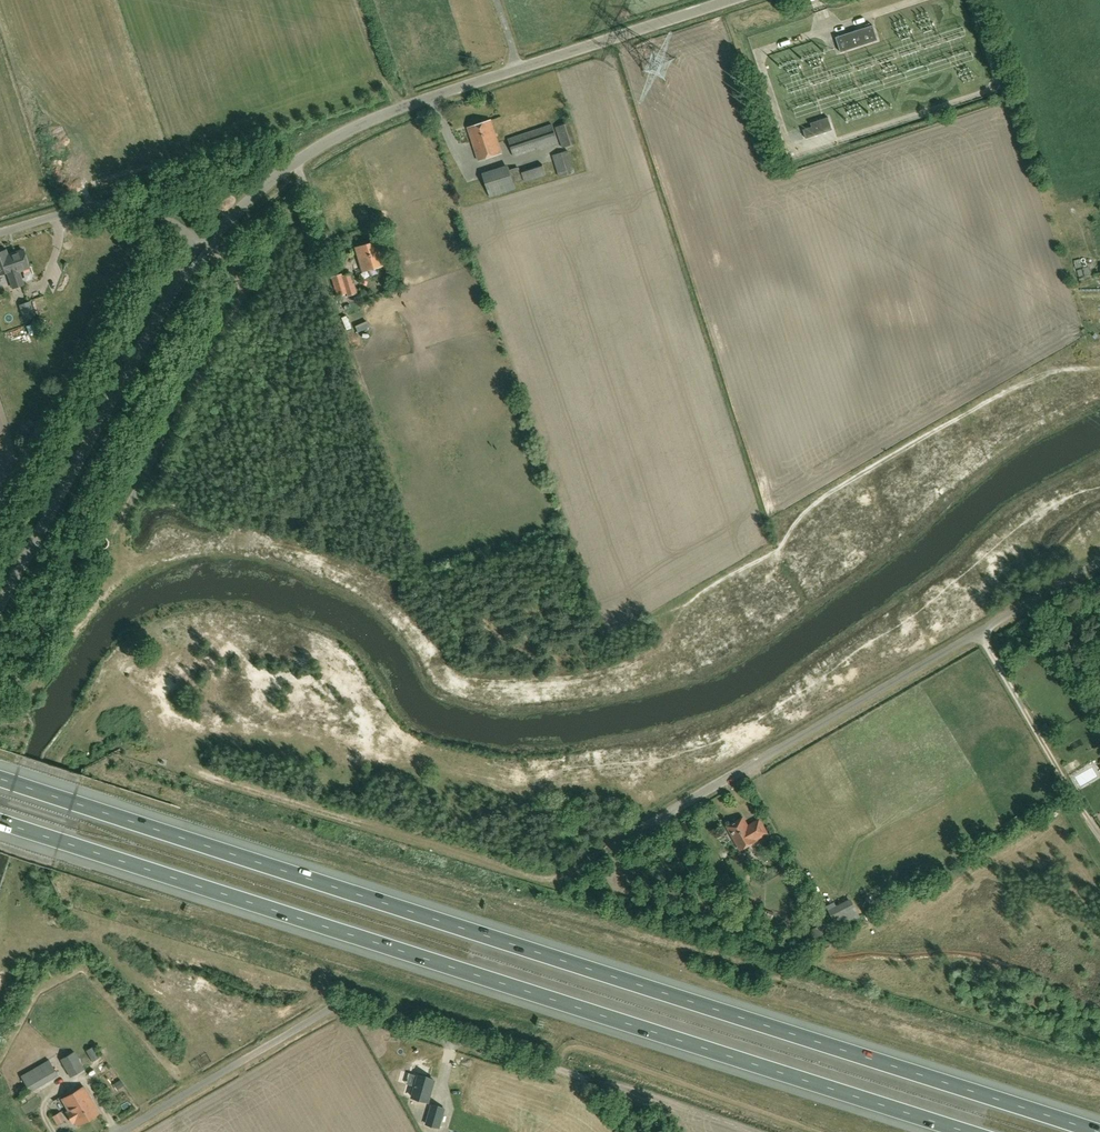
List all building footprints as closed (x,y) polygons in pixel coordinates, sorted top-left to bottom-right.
[(878,40),(873,25),(836,37),(841,52),(878,40)] [(804,129),(806,138),(833,129),(829,117),(811,123),(812,127),(804,129)] [(479,160),(502,153),(492,120),(468,128),(479,160)] [(570,123),(557,126),(563,148),(576,144),(570,123)] [(559,142),(553,125),(509,139),(515,156),(559,142)] [(575,172),(569,150),(552,155),(559,177),(575,172)] [(519,167),(510,170),(509,165),(483,173),(490,197),(516,189),(514,182),(523,180),(519,167)] [(356,248),(363,271),(383,265),(376,242),(356,248)] [(23,249),(8,255),(19,286),(24,284),(19,271),(30,267),(23,249)] [(19,286),(8,255),(6,250),(0,252),(0,275),(8,271),(13,288),(19,286)] [(337,297),(347,294),(347,296),(357,293),(351,273),(342,275),(342,273),(331,277),(337,297)] [(24,320),(36,316),(31,301),(19,305),(24,320)] [(42,319),(31,322),(34,333),(45,329),(42,319)] [(728,826),(741,850),(757,841),(756,840),(767,833),(760,820),(749,826),(744,818),(728,826)] [(686,837),(694,833),(687,820),(680,825),(686,837)] [(766,865),(756,871),(759,877),(769,871),(766,865)] [(858,904),(848,909),(854,921),(863,916),(858,904)] [(843,908),(830,915),(835,924),(848,918),(843,908)] [(822,924),(812,930),(817,938),(827,932),(822,924)] [(93,1046),(86,1051),(93,1062),(100,1057),(93,1046)] [(85,1069),(75,1052),(61,1060),(70,1077),(85,1069)] [(49,1060),(21,1076),(30,1092),(59,1076),(49,1060)] [(419,1076),(413,1097),(429,1102),(435,1080),(419,1076)] [(62,1099),(69,1111),(67,1112),(73,1123),(76,1121),(78,1126),(100,1113),(84,1086),(62,1099)] [(433,1104),(427,1124),(440,1128),(446,1109),(433,1104)] [(61,1111),(52,1117),(57,1125),(66,1120),(61,1111)]
